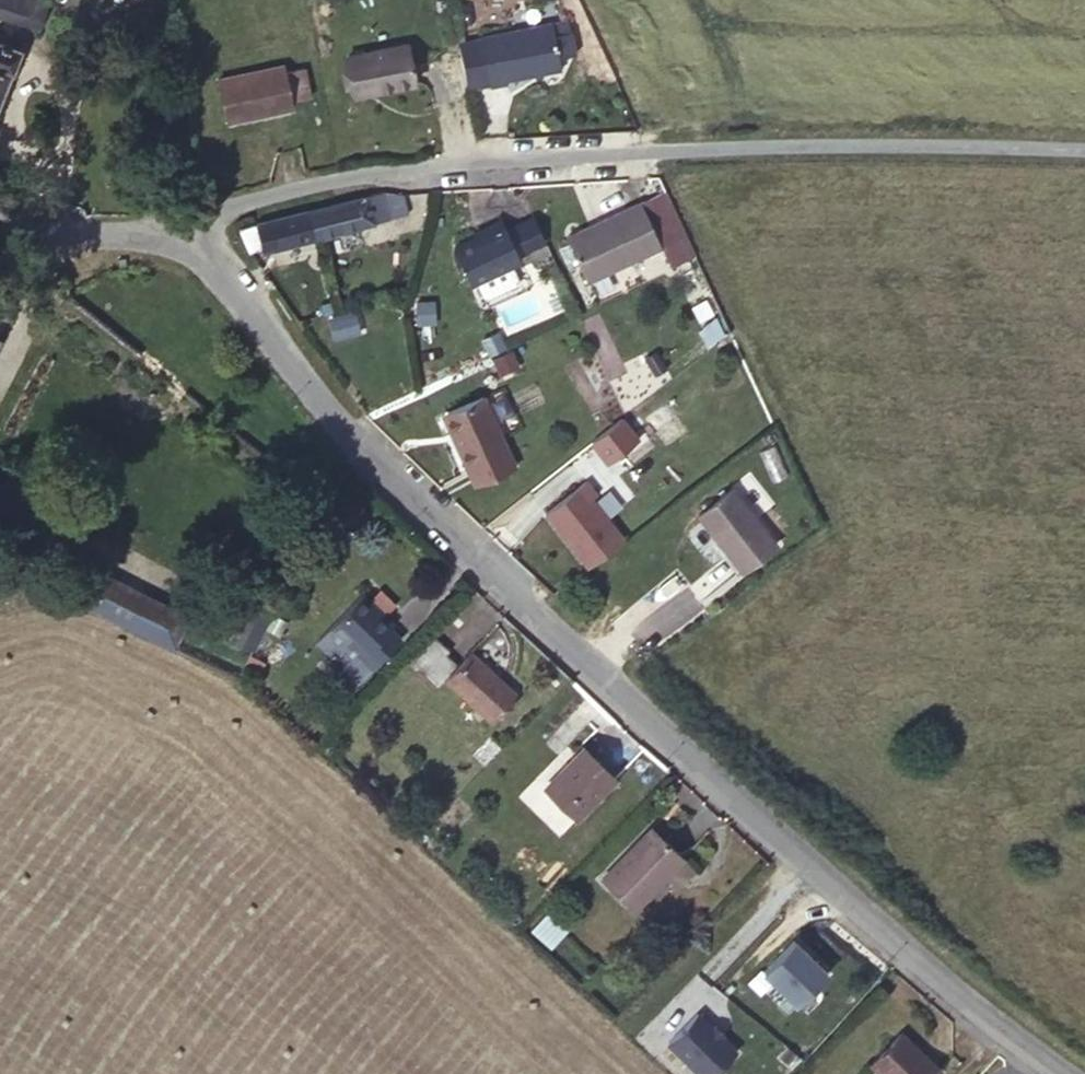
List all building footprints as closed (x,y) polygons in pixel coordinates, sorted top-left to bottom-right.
[(11,20),(18,0),(0,0),(0,16),(11,20)] [(0,16),(0,22),(32,32),(34,26),(11,20),(0,16)] [(569,21),(552,24),(559,57),(575,54),(569,21)] [(559,57),(552,24),(481,39),(491,87),(507,85),(505,80),(561,69),(559,57)] [(0,41),(0,97),(10,73),(11,74),(21,50),(0,41)] [(414,84),(407,44),(349,54),(356,95),(414,84)] [(286,62),(221,75),(229,118),(294,105),(293,98),(312,94),(306,65),(287,69),(286,62)] [(664,191),(595,223),(597,227),(567,242),(586,281),(660,246),(669,266),(694,255),(664,191)] [(382,193),(256,224),(262,251),(389,219),(382,193)] [(511,264),(520,260),(518,255),(507,230),(500,214),(498,215),(501,220),(486,227),(488,231),(454,247),(462,264),(460,265),(461,267),(463,266),(470,283),(475,280),(482,295),(487,297),(516,284),(518,279),(511,264)] [(545,242),(534,217),(507,230),(518,255),(545,242)] [(597,227),(595,223),(565,237),(567,242),(597,227)] [(432,301),(416,302),(416,320),(432,320),(432,301)] [(334,333),(362,330),(360,310),(331,313),(334,333)] [(11,323),(0,317),(0,344),(11,323)] [(497,332),(482,338),(488,353),(503,346),(497,332)] [(480,394),(444,409),(456,435),(451,438),(471,483),(512,464),(480,394)] [(456,435),(444,409),(439,412),(451,438),(456,435)] [(622,420),(592,443),(608,463),(638,440),(622,420)] [(589,567),(624,539),(592,500),(598,494),(586,480),(545,513),(589,567)] [(732,489),(699,516),(743,570),(775,544),(732,489)] [(44,598),(164,660),(176,635),(58,571),(44,598)] [(379,586),(367,598),(382,614),(394,602),(379,586)] [(336,623),(376,665),(377,665),(400,643),(386,630),(392,623),(382,614),(367,598),(363,593),(334,622),(336,623)] [(237,660),(261,622),(238,607),(214,647),(237,660)] [(376,665),(336,623),(319,639),(335,656),(347,668),(359,681),(376,665)] [(347,668),(335,656),(323,668),(335,680),(347,668)] [(473,661),(449,685),(487,725),(513,699),(473,661)] [(584,761),(550,798),(580,827),(614,791),(584,761)] [(654,832),(607,885),(643,917),(671,886),(664,879),(682,858),(654,832)] [(551,947),(569,927),(547,908),(529,928),(551,947)] [(789,932),(757,962),(790,996),(821,965),(789,932)] [(704,1017),(690,1002),(660,1030),(698,1070),(727,1041),(712,1025),(704,1017)] [(856,1060),(871,1073),(918,1073),(927,1065),(887,1028),(856,1060)]
